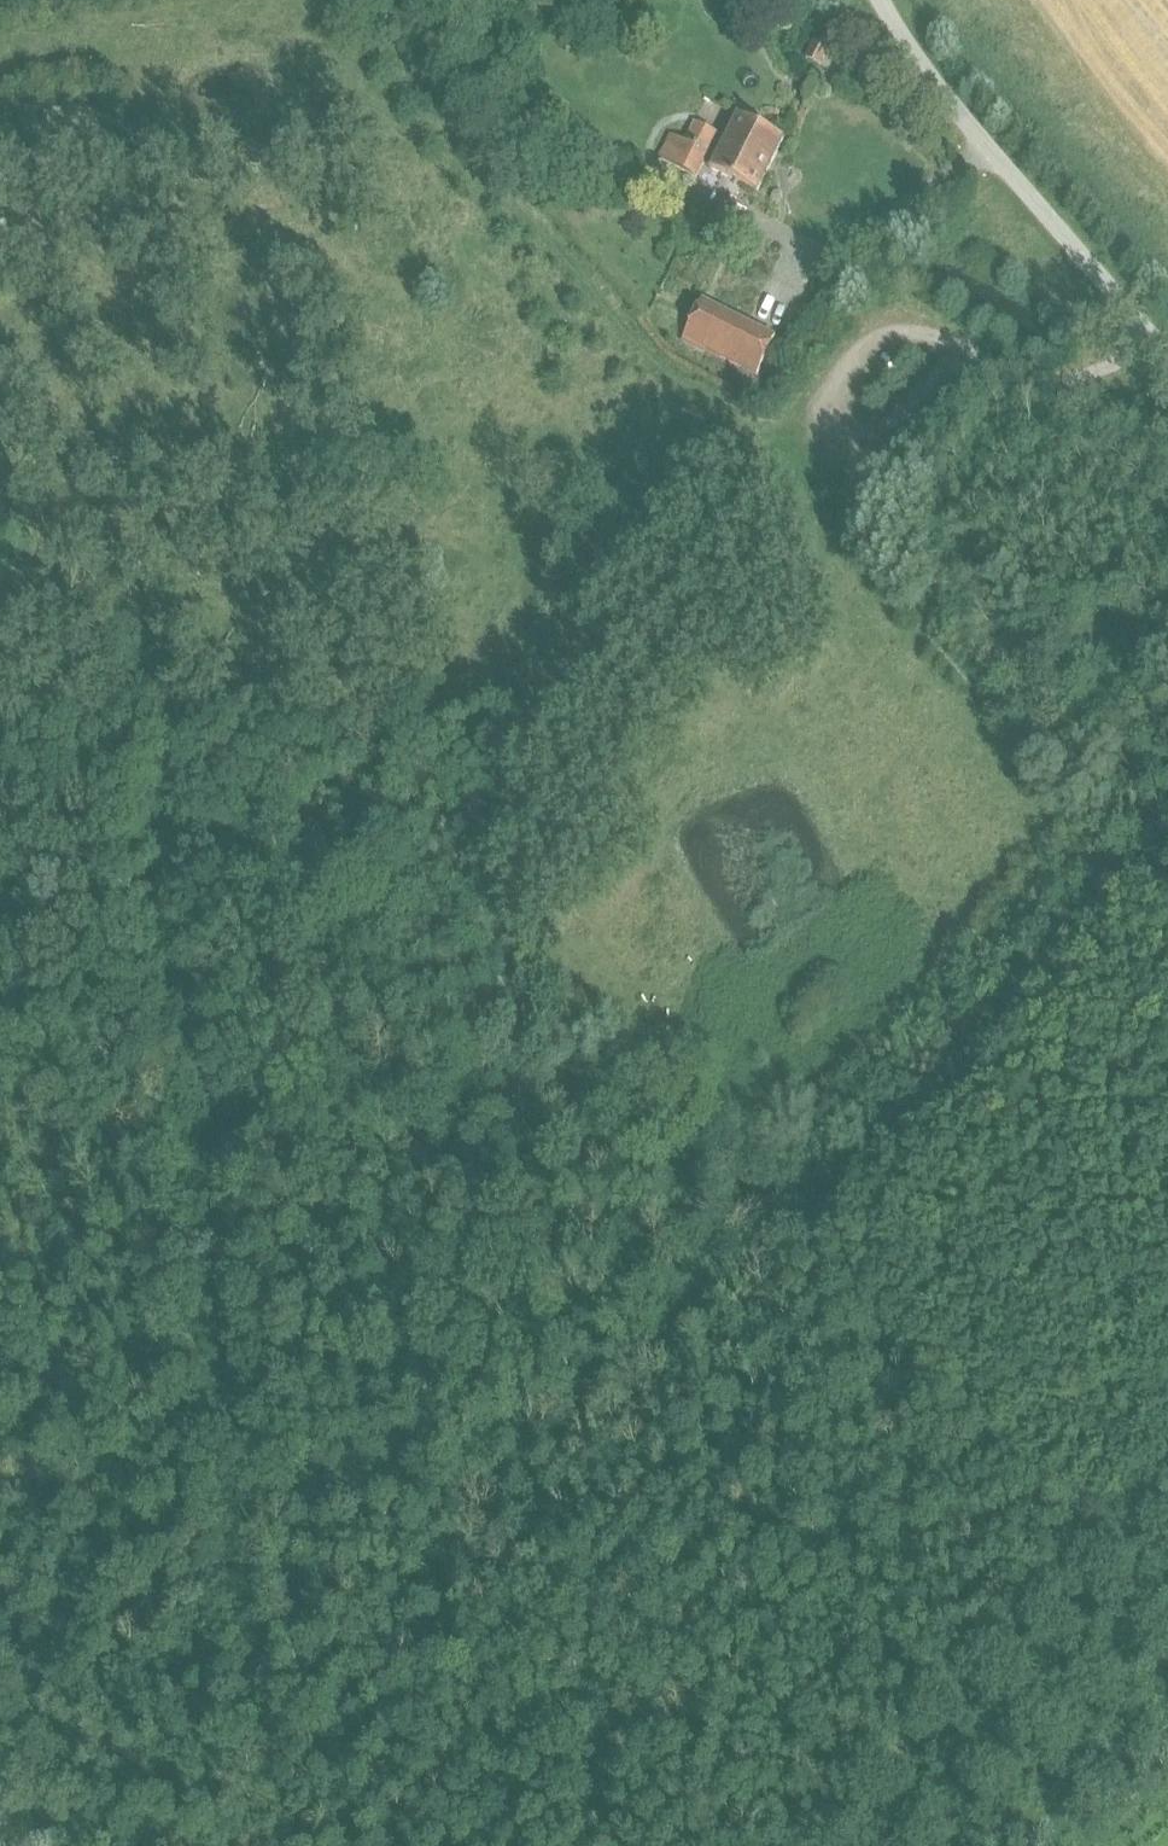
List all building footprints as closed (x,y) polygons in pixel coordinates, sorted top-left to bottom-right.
[(831,45),(816,36),(805,56),(820,65),(831,45)] [(756,192),(783,138),(738,115),(711,169),(756,192)] [(685,138),(676,133),(671,131),(658,157),(673,165),(673,167),(695,178),(718,132),(693,120),(685,138)] [(682,337),(755,375),(774,338),(701,300),(682,337)]
